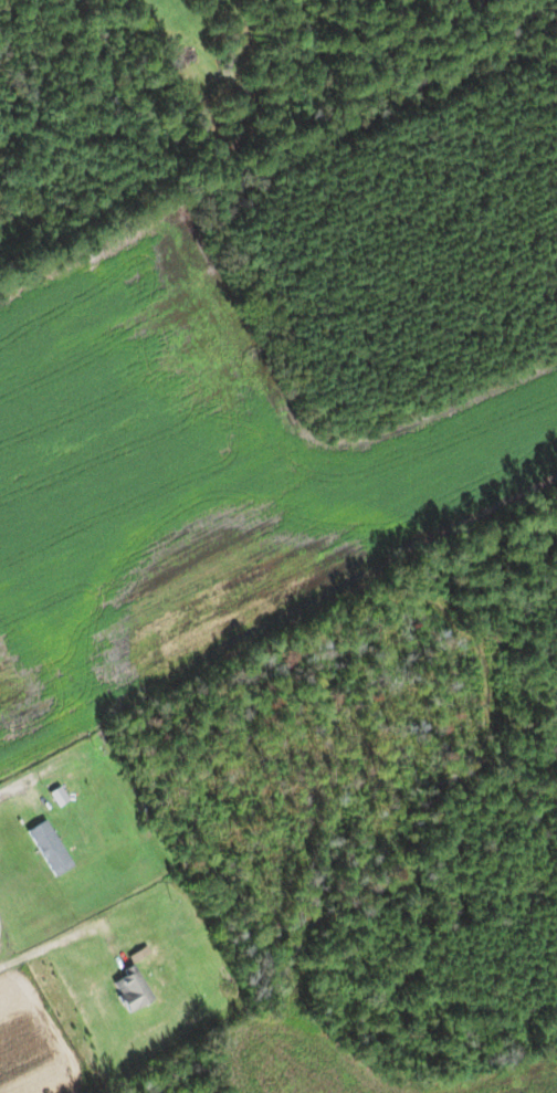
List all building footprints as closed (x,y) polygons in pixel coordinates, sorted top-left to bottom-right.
[(110,982),(129,1014),(152,1000),(133,968),(110,982)]
